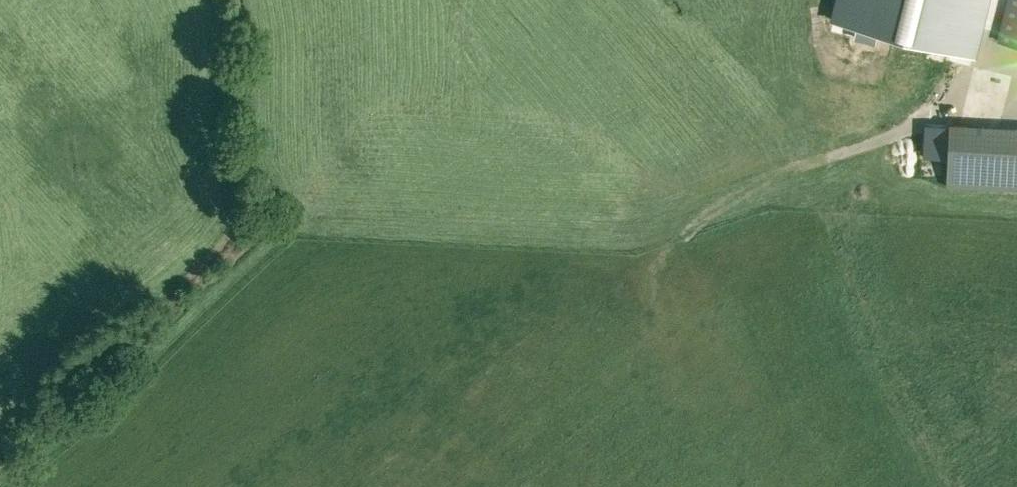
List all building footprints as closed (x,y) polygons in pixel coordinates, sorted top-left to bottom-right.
[(830,19),(829,20),(831,20),(976,57),(990,0),(834,0),(830,19)] [(998,41),(1016,46),(1016,0),(1008,0),(998,41)] [(948,125),(946,186),(1016,189),(1016,128),(948,125)]
